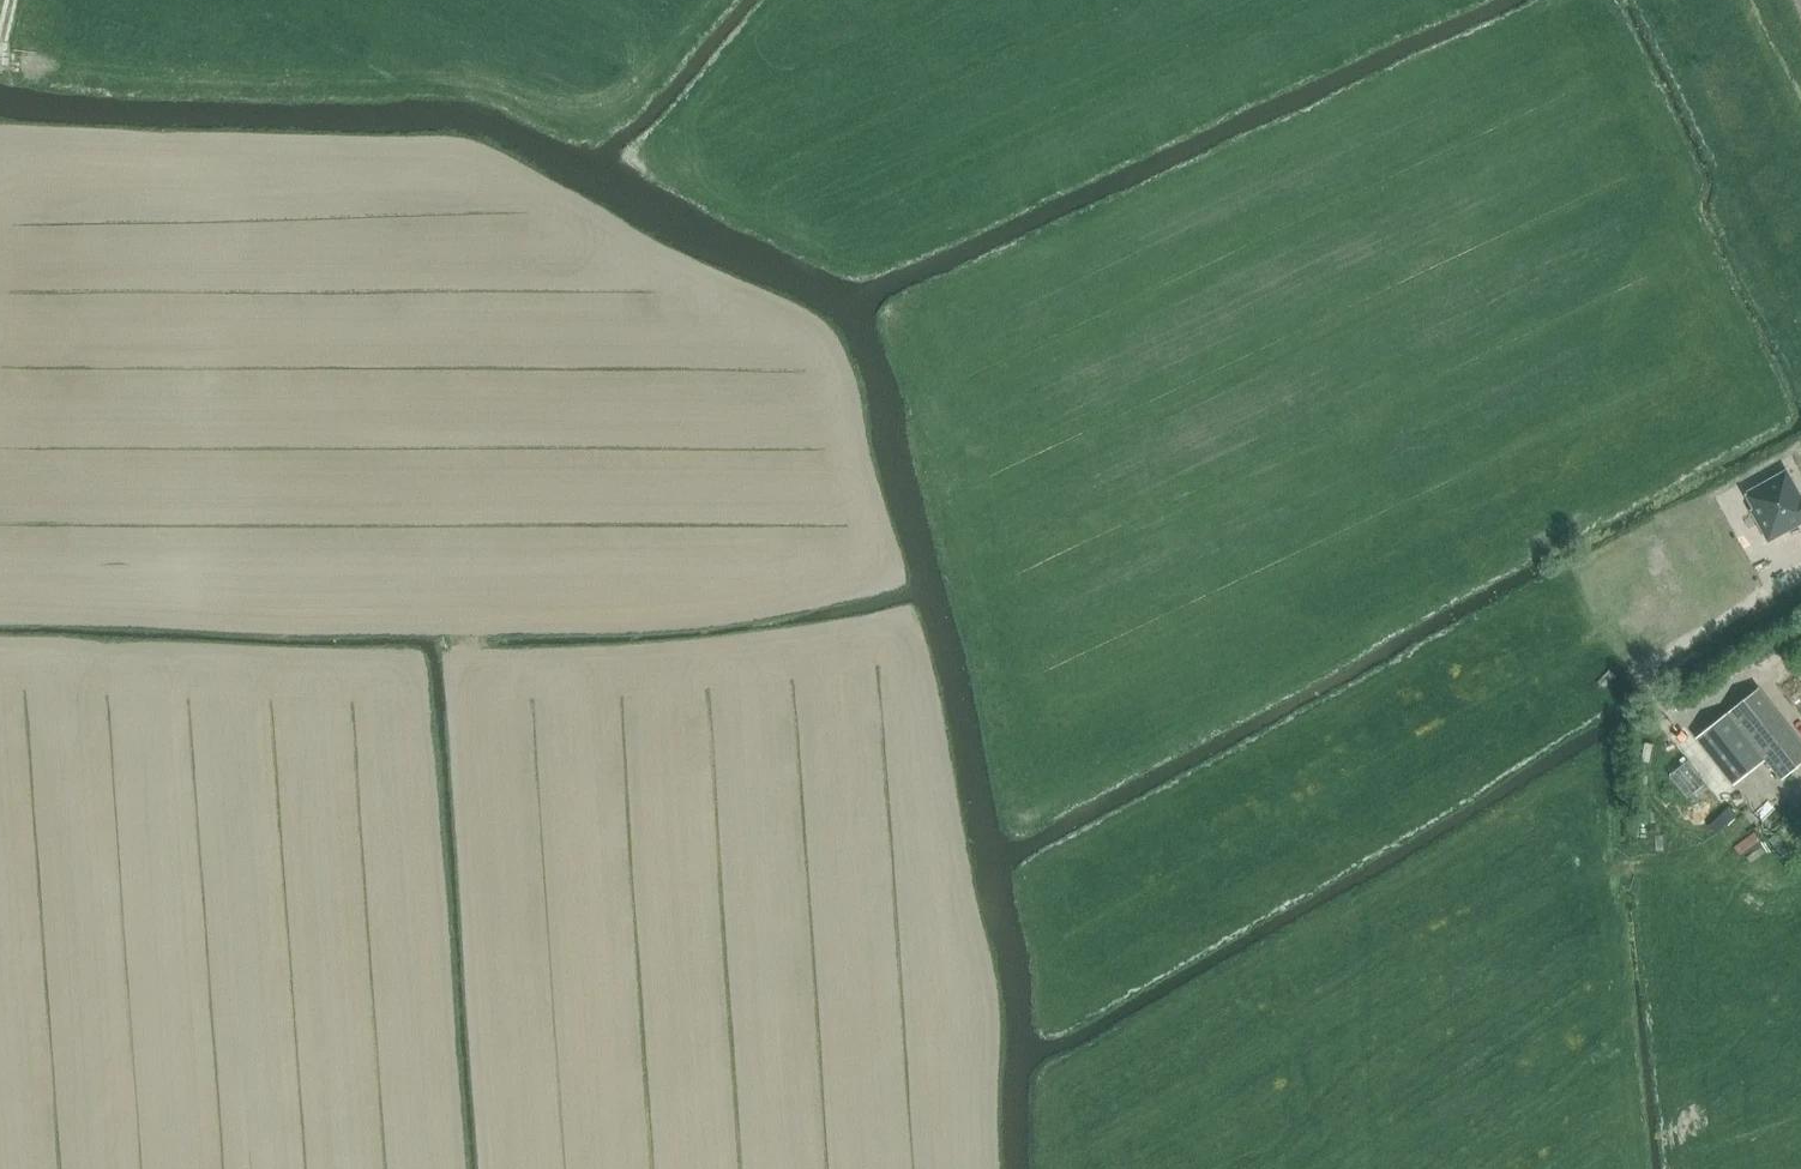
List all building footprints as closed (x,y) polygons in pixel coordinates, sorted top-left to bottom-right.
[(1744,495),(1752,509),(1750,511),(1767,542),(1800,524),(1800,498),(1785,472),(1744,495)] [(1779,781),(1800,764),(1800,746),(1757,689),(1726,713),(1727,713),(1765,761),(1779,781)] [(1695,739),(1733,787),(1765,761),(1727,713),(1695,739)]
